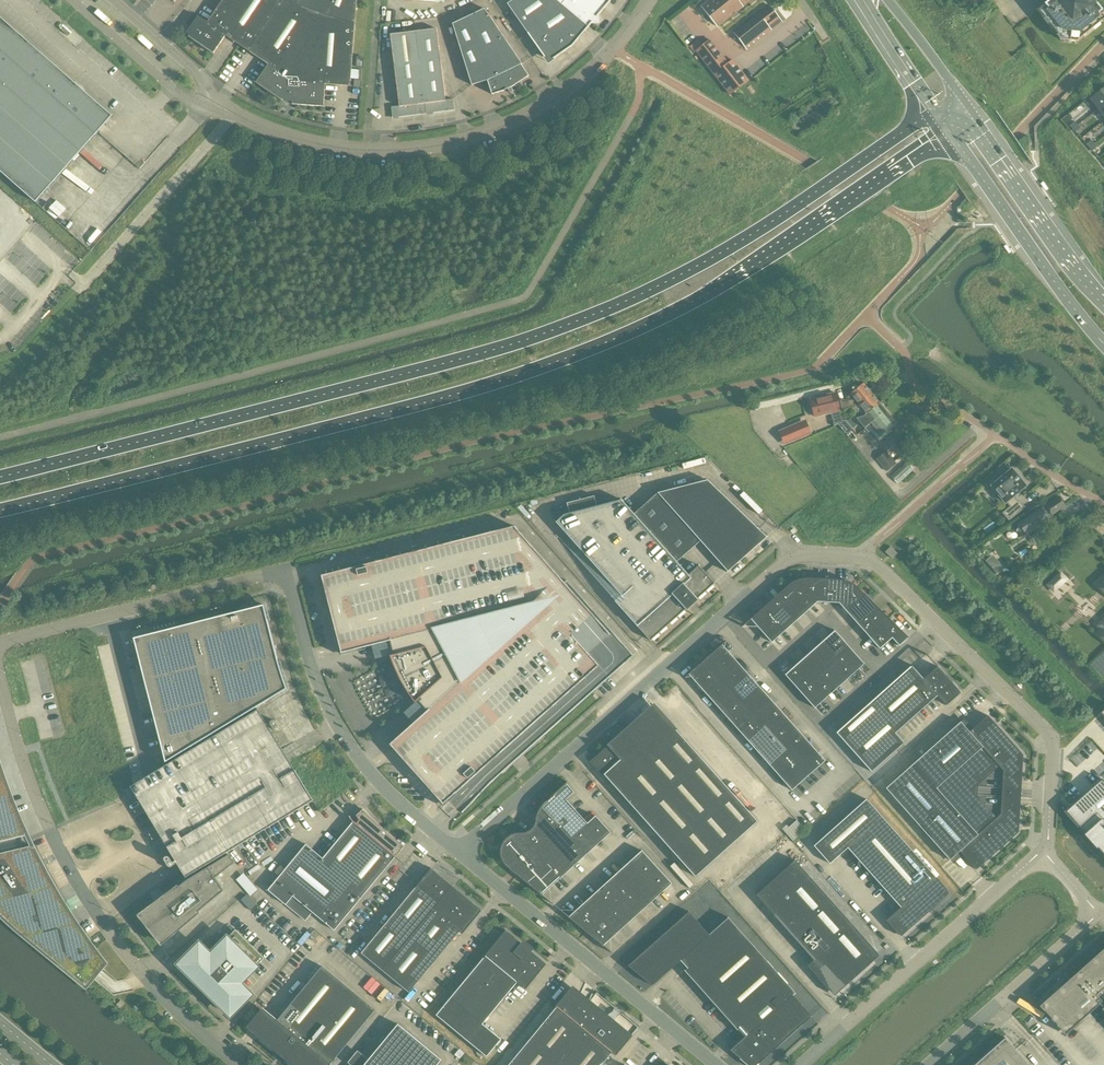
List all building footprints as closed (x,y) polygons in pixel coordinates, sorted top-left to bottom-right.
[(187,33),(190,35),(189,37),(213,54),(226,36),(239,45),(247,50),(282,0),(223,0),(209,22),(208,23),(198,16),(190,28),(187,33)] [(247,50),(269,65),(256,83),(282,101),(283,99),(288,101),(292,102),(292,104),(324,107),(325,85),(351,87),(357,0),(282,0),(247,50)] [(556,0),(513,0),(507,4),(545,58),(545,57),(547,56),(552,57),(554,59),(553,59),(554,59),(573,46),(588,28),(556,0)] [(588,28),(593,22),(592,22),(592,17),(597,17),(612,0),(556,0),(588,28)] [(751,0),(710,0),(702,6),(718,26),(751,0)] [(1042,15),(1063,40),(1076,42),(1102,21),(1098,17),(1103,13),(1092,0),(1051,0),(1043,6),(1047,11),(1042,15)] [(747,50),(783,22),(770,6),(734,33),(747,50)] [(515,86),(529,76),(522,65),(522,64),(485,9),(453,24),(472,86),(488,81),(492,95),(504,91),(508,89),(510,93),(517,90),(515,86)] [(36,203),(112,116),(0,17),(0,171),(36,203)] [(967,34),(972,40),(988,27),(984,22),(989,18),(988,17),(967,34)] [(972,40),(977,46),(993,33),(988,27),(972,40)] [(416,31),(427,113),(433,112),(433,113),(455,110),(453,99),(446,100),(437,29),(416,31)] [(427,113),(416,31),(391,35),(400,106),(392,107),(393,118),(427,114),(427,113)] [(977,46),(982,52),(998,39),(993,33),(977,46)] [(982,52),(987,58),(1003,45),(998,39),(982,52)] [(730,94),(748,80),(733,60),(728,63),(710,40),(696,50),(730,94)] [(987,58),(992,64),(1007,51),(1003,45),(987,58)] [(992,64),(997,70),(1017,54),(1017,53),(1012,57),(1007,51),(992,64)] [(1099,108),(1103,104),(1103,88),(1091,98),(1099,108)] [(866,416),(880,404),(864,384),(851,395),(854,398),(852,400),(850,399),(840,401),(842,411),(853,408),(857,413),(856,414),(859,417),(859,418),(866,416)] [(831,413),(840,411),(836,394),(810,400),(814,417),(831,413)] [(859,418),(859,417),(857,418),(865,428),(866,429),(873,425),(872,423),(886,412),(880,404),(866,416),(859,418)] [(840,411),(831,413),(832,419),(833,419),(834,425),(838,424),(842,421),(840,411)] [(866,429),(865,428),(861,432),(864,436),(869,432),(870,433),(876,428),(882,436),(896,425),(886,412),(872,423),(873,425),(866,429)] [(845,420),(842,421),(838,424),(844,432),(845,431),(847,433),(852,429),(845,420)] [(791,432),(795,440),(811,434),(807,425),(791,432)] [(896,464),(886,451),(876,459),(887,472),(896,464)] [(1020,499),(1019,500),(1015,495),(1026,486),(1025,485),(1012,469),(992,486),(1006,503),(1007,502),(1011,507),(1005,512),(1010,519),(1026,506),(1020,499)] [(658,493),(634,514),(621,500),(597,506),(594,496),(567,503),(569,513),(564,514),(556,522),(621,595),(615,601),(650,641),(715,583),(699,565),(688,575),(677,562),(700,541),(727,571),(727,572),(768,537),(767,536),(767,537),(708,480),(658,493)] [(966,493),(970,498),(976,493),(972,488),(966,493)] [(1017,522),(1026,535),(1049,520),(1044,512),(1048,509),(1052,515),(1065,505),(1059,497),(1042,508),(1040,506),(1017,522)] [(495,779),(595,690),(634,656),(567,580),(564,582),(514,526),(322,575),(332,614),(342,653),(357,649),(390,641),(392,648),(394,654),(390,655),(395,668),(401,680),(408,691),(415,702),(418,700),(424,706),(427,711),(390,744),(443,804),(449,798),(456,806),(462,813),(490,784),(495,779)] [(890,546),(885,552),(892,559),(898,553),(890,546)] [(992,554),(985,561),(997,574),(1004,568),(992,554)] [(1048,584),(1054,590),(1061,584),(1055,577),(1048,584)] [(827,603),(828,582),(820,582),(821,579),(810,578),(807,578),(803,579),(800,579),(798,580),(795,581),(792,583),(790,585),(788,586),(809,610),(818,602),(827,603)] [(828,582),(827,603),(839,603),(847,612),(866,596),(855,585),(854,584),(852,583),(850,582),(848,581),(846,580),(844,580),(837,580),(836,583),(828,582)] [(784,594),(778,599),(797,621),(809,610),(788,586),(782,592),(784,594)] [(1103,609),(1103,598),(1096,594),(1090,606),(1103,612),(1103,609)] [(872,601),(866,596),(847,612),(858,624),(875,609),(870,603),(872,601)] [(770,602),(763,608),(784,632),(797,621),(778,599),(772,605),(770,602)] [(279,663),(264,605),(134,638),(165,762),(287,689),(283,676),(279,663)] [(763,608),(751,619),(772,643),(784,632),(763,608)] [(875,609),(858,624),(870,638),(891,620),(883,612),(881,615),(875,609)] [(891,620),(870,638),(880,649),(892,638),(899,646),(908,638),(909,638),(891,620)] [(837,659),(850,647),(835,631),(822,642),(837,659)] [(837,659),(822,642),(810,653),(825,669),(837,659)] [(825,761),(722,645),(689,674),(792,790),(825,761)] [(905,653),(911,663),(922,656),(916,646),(905,653)] [(850,647),(837,659),(852,675),(865,664),(850,647)] [(825,669),(810,653),(798,664),(813,680),(825,669)] [(837,659),(825,669),(840,686),(852,675),(837,659)] [(813,680),(798,664),(785,675),(800,692),(813,680)] [(912,666),(837,733),(871,772),(904,743),(895,733),(937,695),(946,705),(960,692),(937,667),(923,679),(912,666)] [(398,693),(399,695),(403,694),(393,667),(386,670),(388,675),(381,678),(388,697),(398,693)] [(840,686),(825,669),(813,680),(828,697),(840,686)] [(828,697),(813,680),(800,692),(815,708),(828,697)] [(607,745),(608,746),(590,762),(603,777),(605,775),(695,876),(758,821),(676,729),(677,728),(654,703),(607,745)] [(128,785),(132,791),(167,849),(183,877),(237,846),(313,800),(289,761),(258,710),(141,776),(133,782),(128,785)] [(961,722),(886,788),(950,860),(951,859),(950,859),(959,851),(976,870),(1019,832),(1023,755),(988,715),(969,732),(961,723),(961,722)] [(927,739),(933,745),(953,727),(947,721),(927,739)] [(27,835),(0,768),(0,766),(0,842),(27,835)] [(1066,811),(1103,854),(1103,781),(1102,779),(1066,811)] [(574,792),(566,783),(546,801),(544,803),(542,805),(541,807),(539,809),(538,812),(537,814),(537,817),(536,818),(536,820),(536,822),(535,823),(535,825),(534,826),(533,827),(532,829),(531,830),(528,831),(526,832),(523,833),(521,833),(518,834),(516,834),(513,834),(511,835),(510,836),(509,836),(507,837),(506,838),(505,840),(504,841),(503,842),(502,844),(502,845),(501,847),(501,848),(501,850),(501,852),(501,854),(501,856),(502,858),(503,860),(504,862),(505,863),(506,865),(507,867),(509,868),(510,869),(542,895),(611,832),(596,816),(587,823),(566,799),(574,792)] [(938,880),(935,877),(866,799),(814,845),(830,863),(848,847),(901,907),(886,920),(901,936),(922,918),(920,916),(926,910),(928,912),(949,893),(938,880)] [(335,931),(404,846),(397,840),(389,834),(382,828),(376,822),(369,815),(363,809),(357,815),(357,816),(353,820),(351,818),(349,818),(353,821),(323,858),(305,844),(267,889),(286,905),(293,896),(335,931)] [(793,841),(805,830),(797,821),(784,831),(793,841)] [(0,853),(0,913),(10,923),(86,986),(105,963),(99,956),(94,949),(85,936),(78,926),(69,913),(64,904),(58,895),(53,886),(46,872),(39,859),(32,845),(0,853)] [(572,914),(572,920),(603,946),(672,883),(642,850),(572,914)] [(140,915),(149,927),(162,943),(176,930),(224,890),(216,878),(235,862),(229,854),(189,879),(165,897),(164,896),(163,896),(162,896),(161,896),(160,897),(159,898),(159,899),(160,900),(140,915)] [(756,895),(814,960),(808,966),(834,996),(880,955),(795,860),(756,895)] [(360,952),(409,992),(459,932),(462,934),(482,910),(431,869),(360,952)] [(251,894),(258,888),(244,873),(238,879),(251,894)] [(932,908),(937,914),(957,897),(953,891),(932,908)] [(246,895),(241,900),(251,910),(256,905),(246,895)] [(728,917),(709,935),(689,911),(628,966),(652,986),(681,960),(687,968),(684,970),(740,1031),(742,1030),(747,1035),(731,1049),(749,1064),(758,1064),(813,1017),(793,995),(795,993),(796,994),(796,993),(728,917)] [(522,944),(506,930),(485,955),(436,1015),(487,1056),(493,1049),(501,1039),(483,1024),(517,982),(526,989),(546,964),(530,950),(529,952),(521,946),(522,944)] [(197,938),(173,963),(228,1018),(253,994),(241,982),(259,965),(225,932),(208,950),(197,938)] [(1072,977),(1072,978),(1063,986),(1062,985),(1039,1006),(1043,1011),(1044,1010),(1051,1018),(1051,1019),(1053,1022),(1054,1021),(1057,1024),(1056,1025),(1059,1028),(1059,1027),(1062,1030),(1061,1031),(1064,1034),(1098,1005),(1103,1012),(1103,949),(1072,977)] [(278,1020),(261,1006),(245,1026),(276,1053),(277,1051),(280,1053),(280,1054),(279,1054),(279,1055),(280,1056),(280,1057),(281,1057),(282,1057),(283,1057),(284,1056),(286,1058),(285,1060),(291,1064),(329,1064),(375,1010),(322,966),(278,1020)] [(557,1006),(508,1064),(600,1064),(605,1062),(612,1052),(616,1055),(633,1035),(573,986),(556,1006),(557,1006)] [(441,1060),(398,1024),(369,1059),(357,1049),(347,1062),(351,1064),(437,1064),(441,1060)] [(1005,1037),(974,1064),(1029,1064),(1005,1037)] [(457,1048),(453,1053),(460,1059),(464,1053),(457,1048)]
